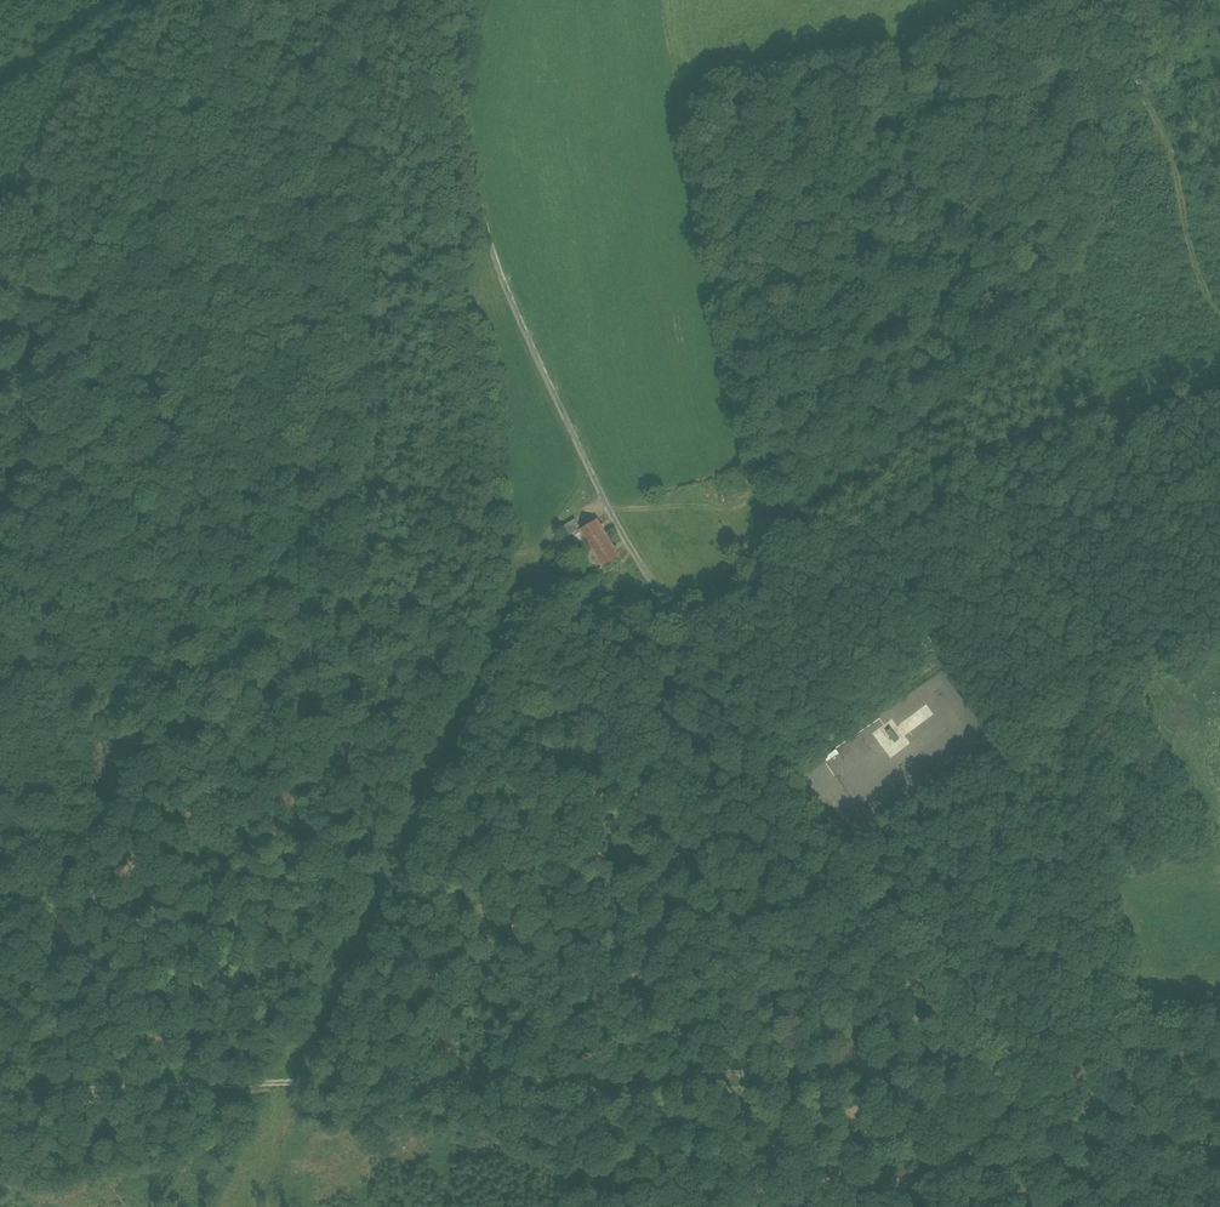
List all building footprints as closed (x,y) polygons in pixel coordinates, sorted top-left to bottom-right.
[(596,512),(576,523),(597,561),(618,549),(596,512)]
